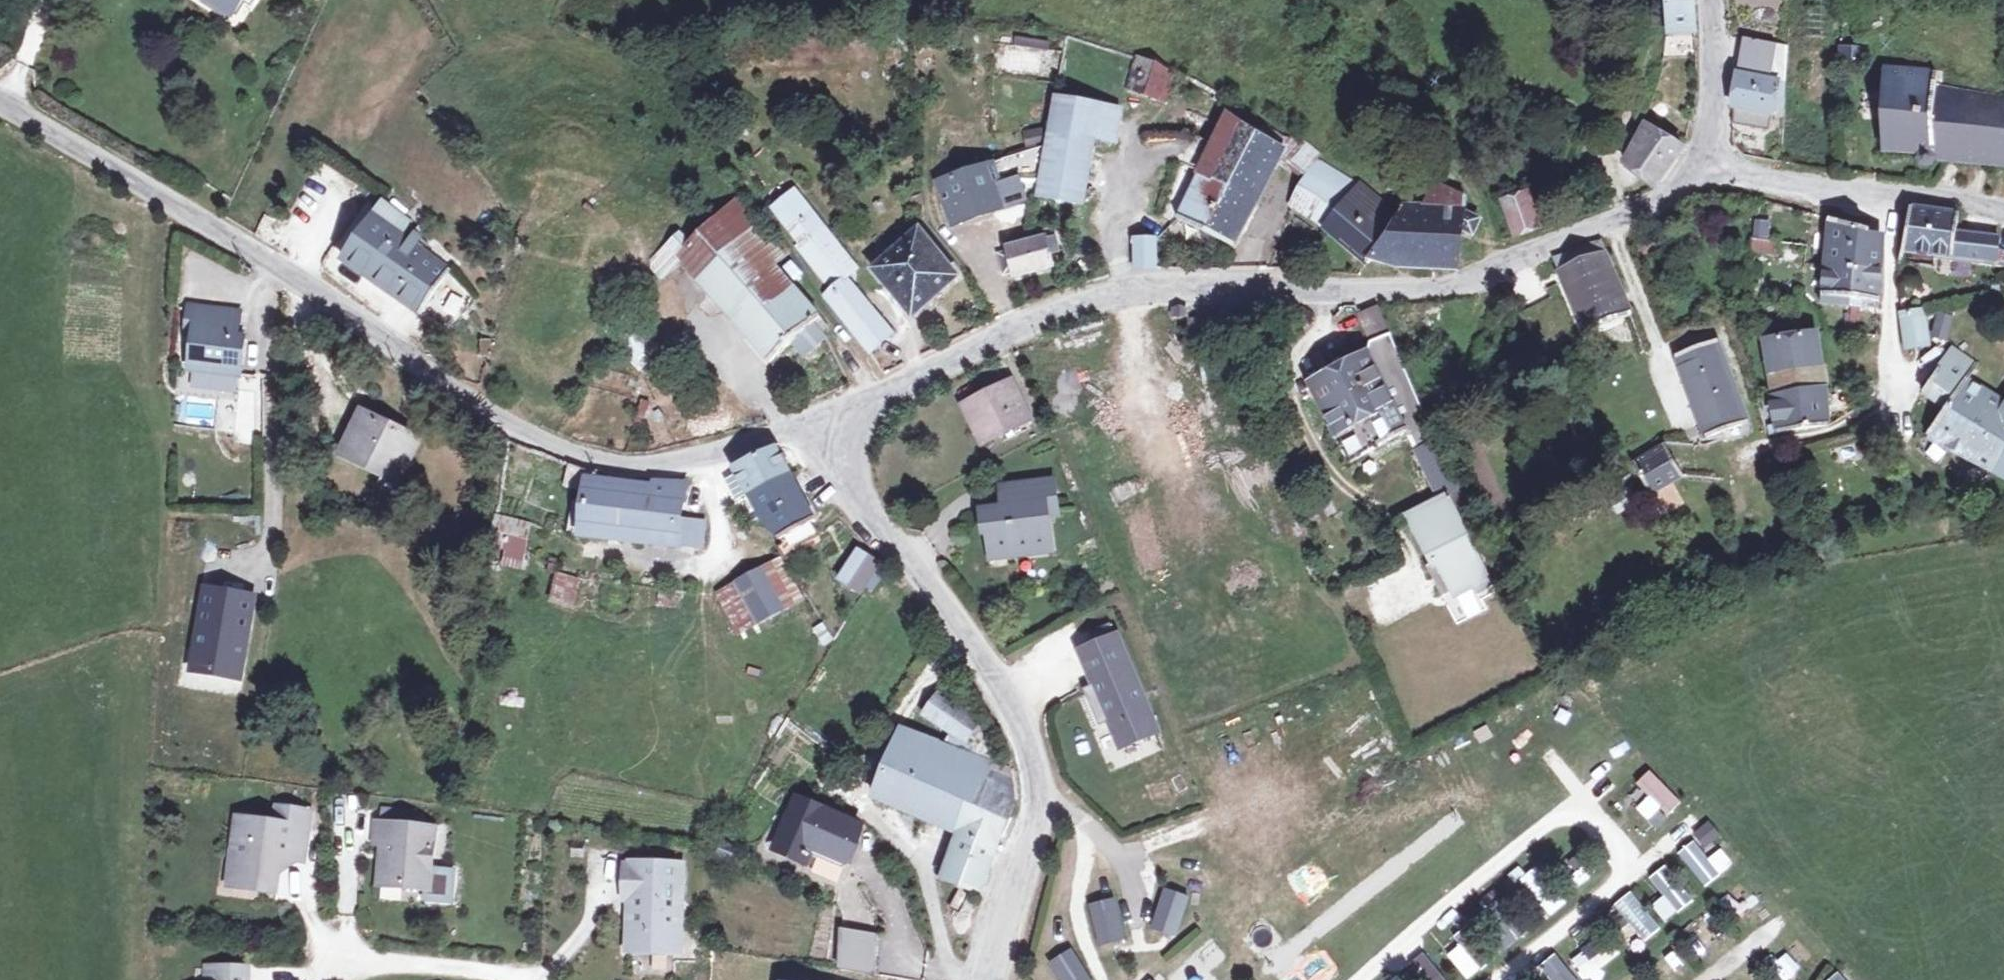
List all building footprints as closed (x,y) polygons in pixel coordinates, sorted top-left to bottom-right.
[(232,14),(241,0),(210,0),(232,14)] [(1695,33),(1694,0),(1668,0),(1669,34),(1695,33)] [(1772,115),(1785,117),(1789,47),(1744,39),(1734,96),(1734,124),(1769,131),(1772,115)] [(1165,102),(1174,76),(1138,59),(1128,89),(1165,102)] [(1971,94),(1938,89),(1938,73),(1885,69),(1885,152),(1919,153),(1918,162),(1920,165),(1929,168),(1933,167),(1936,160),(2003,166),(2003,98),(1971,94)] [(1095,138),(1101,107),(1057,98),(1043,173),(1039,197),(1084,204),(1095,138)] [(1121,110),(1101,107),(1095,138),(1116,142),(1121,110)] [(1201,172),(1178,219),(1234,247),(1285,150),(1282,148),(1259,134),(1229,115),(1214,145),(1201,172)] [(1657,187),(1685,147),(1647,124),(1635,150),(1631,158),(1626,164),(1657,187)] [(1287,139),(1264,126),(1259,134),(1282,148),(1287,139)] [(1299,163),(1312,170),(1317,160),(1320,156),(1294,133),(1288,143),(1285,150),(1299,163)] [(1183,165),(1201,172),(1214,145),(1198,137),(1183,165)] [(1326,229),(1360,186),(1317,160),(1312,170),(1299,163),(1294,173),(1306,181),(1294,203),(1322,219),(1319,223),(1326,229)] [(953,226),(996,211),(982,168),(938,183),(953,226)] [(1405,207),(1401,218),(1361,184),(1360,186),(1326,229),(1369,265),(1372,260),(1397,267),(1458,270),(1462,235),(1471,240),(1479,224),(1476,219),(1462,211),(1468,200),(1436,184),(1425,208),(1405,207)] [(802,245),(799,247),(833,290),(846,279),(858,269),(796,191),(774,209),(802,245)] [(1528,192),(1502,201),(1515,238),(1541,228),(1528,192)] [(422,315),(451,271),(402,235),(411,222),(385,203),(345,261),(422,315)] [(738,203),(692,248),(682,237),(656,261),(666,272),(679,260),(771,363),(793,343),(817,322),(825,331),(830,328),(822,318),(772,262),(781,254),(738,203)] [(1957,234),(1960,215),(1910,208),(1903,251),(1954,257),(1957,234)] [(1752,237),(1769,238),(1770,220),(1753,219),(1752,237)] [(1868,243),(1870,231),(1830,220),(1825,267),(1853,270),(1882,272),(1883,249),(1881,249),(1882,245),(1868,243)] [(874,270),(913,317),(958,277),(920,230),(874,270)] [(1975,259),(1978,237),(1957,234),(1954,257),(1975,259)] [(1059,252),(1056,237),(1008,249),(1009,253),(1001,255),(1006,275),(1014,273),(1015,277),(1054,267),(1051,254),(1059,252)] [(1996,262),(1999,239),(1978,237),(1975,259),(1996,262)] [(1157,239),(1135,239),(1135,269),(1158,269),(1157,239)] [(1774,254),(1777,242),(1753,239),(1752,252),(1774,254)] [(1604,247),(1601,240),(1554,259),(1557,266),(1604,247)] [(1586,335),(1632,315),(1604,247),(1557,266),(1586,335)] [(1852,300),(1853,270),(1825,267),(1821,304),(1851,306),(1851,299),(1852,300)] [(1880,302),(1882,272),(1853,270),(1852,300),(1880,302)] [(826,296),(871,354),(893,335),(846,279),(833,290),(826,296)] [(1880,302),(1852,300),(1852,307),(1879,309),(1880,302)] [(1459,491),(1427,419),(1379,306),(1358,315),(1370,344),(1368,354),(1310,385),(1351,463),(1406,433),(1434,488),(1441,500),(1459,491)] [(240,315),(191,309),(188,334),(195,334),(191,369),(241,375),(245,339),(238,338),(240,315)] [(1188,318),(1188,310),(1174,310),(1174,317),(1188,318)] [(1905,349),(1929,345),(1924,311),(1901,314),(1905,349)] [(1947,341),(1953,316),(1936,313),(1931,337),(1947,341)] [(1204,333),(1204,321),(1190,322),(1190,332),(1204,333)] [(661,352),(636,322),(616,338),(642,369),(661,352)] [(817,322),(793,343),(806,357),(828,337),(825,331),(817,322)] [(1774,398),(1826,390),(1818,334),(1765,342),(1774,398)] [(495,339),(483,340),(483,357),(496,357),(495,339)] [(1707,439),(1749,424),(1718,341),(1678,357),(1707,439)] [(1968,382),(1979,366),(1952,348),(1924,393),(1946,409),(1928,435),(2003,475),(2003,405),(1968,382)] [(1028,420),(1011,387),(984,401),(986,405),(970,413),(984,442),(1020,424),(1022,428),(1029,424),(1027,421),(1028,420)] [(1829,427),(1826,390),(1774,398),(1772,398),(1777,426),(1769,427),(1771,435),(1829,427)] [(637,423),(645,426),(651,404),(643,402),(637,423)] [(400,476),(417,439),(364,415),(347,451),(400,476)] [(1650,495),(1684,476),(1666,445),(1633,465),(1650,495)] [(739,476),(749,494),(750,496),(792,477),(777,449),(735,469),(739,476)] [(655,482),(655,488),(591,481),(592,473),(571,465),(565,486),(587,492),(587,501),(574,500),(569,532),(582,534),(582,536),(702,549),(705,522),(682,519),(687,484),(655,482)] [(738,500),(749,494),(739,476),(728,482),(738,500)] [(816,521),(792,477),(750,496),(764,520),(781,541),(813,523),(816,521)] [(1057,503),(1054,481),(1007,487),(1010,508),(987,510),(991,549),(1014,546),(1016,555),(1052,551),(1047,505),(1057,503)] [(1658,496),(1665,510),(1681,503),(1675,488),(1658,496)] [(1462,531),(1474,525),(1459,491),(1441,500),(1410,516),(1434,563),(1427,567),(1443,597),(1472,582),(1477,592),(1491,585),(1462,531)] [(505,563),(523,568),(531,525),(497,517),(493,546),(508,550),(505,563)] [(820,537),(813,523),(781,541),(783,545),(791,541),(795,550),(820,537)] [(791,541),(783,545),(778,548),(786,561),(798,554),(795,550),(791,541)] [(862,594),(880,565),(859,551),(841,580),(862,594)] [(804,601),(777,560),(718,593),(740,635),(804,601)] [(550,565),(549,573),(557,574),(558,566),(550,565)] [(554,601),(575,606),(579,579),(560,575),(554,601)] [(194,671),(239,679),(253,599),(207,591),(194,671)] [(825,646),(834,640),(825,624),(815,630),(825,646)] [(1118,639),(1082,654),(1096,685),(1084,690),(1100,727),(1111,722),(1122,747),(1157,732),(1118,639)] [(952,704),(959,694),(946,683),(939,695),(952,704)] [(980,897),(982,889),(996,851),(1016,805),(1011,769),(1002,766),(981,723),(952,704),(939,695),(925,715),(952,734),(947,746),(903,730),(875,798),(956,832),(938,881),(980,897)] [(1648,768),(1619,797),(1651,830),(1680,801),(1648,768)] [(862,826),(801,799),(779,850),(807,862),(813,848),(846,863),(862,826)] [(233,860),(230,887),(260,891),(277,893),(281,858),(304,861),(311,812),(282,808),(280,824),(239,818),(233,860)] [(385,811),(383,825),(415,827),(416,812),(385,811)] [(1701,847),(1719,841),(1713,822),(1695,827),(1701,847)] [(402,881),(401,887),(428,889),(427,899),(451,901),(453,873),(432,871),(435,829),(415,827),(383,825),(377,824),(376,844),(386,844),(383,879),(402,881)] [(1734,867),(1722,847),(1706,857),(1696,840),(1678,850),(1700,887),(1734,867)] [(1567,863),(1581,884),(1607,867),(1593,846),(1567,863)] [(628,952),(680,953),(683,864),(631,863),(631,865),(626,865),(625,900),(630,900),(628,952)] [(1674,914),(1693,901),(1667,864),(1648,877),(1674,914)] [(1516,881),(1548,918),(1566,902),(1534,865),(1516,881)] [(1292,886),(1309,905),(1333,885),(1316,866),(1292,886)] [(1189,899),(1164,891),(1151,928),(1176,936),(1189,899)] [(1640,943),(1659,930),(1633,891),(1614,903),(1640,943)] [(1440,946),(1465,979),(1532,929),(1506,896),(1440,946)] [(1114,897),(1089,904),(1099,942),(1124,935),(1114,897)] [(1728,925),(1754,916),(1749,900),(1723,908),(1728,925)] [(1697,952),(1721,942),(1714,925),(1690,934),(1697,952)] [(841,926),(838,968),(873,974),(877,935),(841,926)] [(1611,936),(1574,965),(1586,979),(1622,951),(1611,936)] [(1211,968),(1226,956),(1211,939),(1197,952),(1211,968)] [(1048,963),(1059,979),(1090,979),(1071,948),(1048,963)] [(1423,951),(1403,967),(1413,979),(1447,979),(1423,951)] [(1675,979),(1686,979),(1693,973),(1671,951),(1658,963),(1675,979)] [(1326,974),(1307,953),(1279,979),(1319,979),(1326,974)] [(1555,953),(1539,965),(1550,979),(1576,979),(1555,953)] [(249,969),(217,968),(217,979),(249,979),(249,969)] [(1827,979),(1846,979),(1838,971),(1827,979)]
